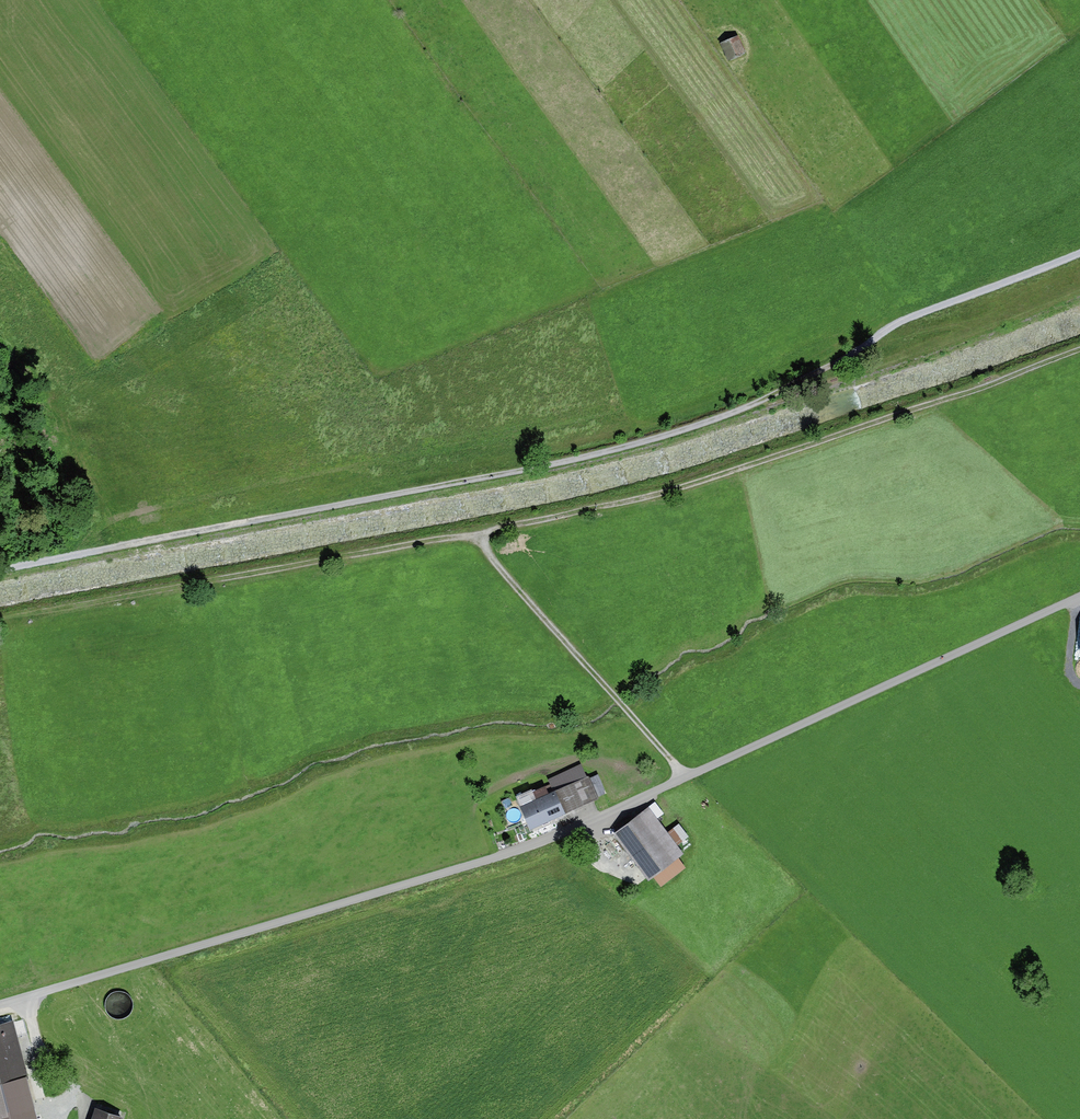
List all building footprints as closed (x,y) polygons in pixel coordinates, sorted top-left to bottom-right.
[(738,42),(718,48),(724,66),(744,59),(738,42)] [(548,779),(554,792),(587,777),(581,764),(548,779)] [(566,813),(598,798),(588,776),(587,777),(556,791),(566,813)] [(554,792),(549,794),(545,786),(533,791),(536,799),(519,806),(530,830),(566,813),(556,791),(554,792)] [(656,802),(649,808),(657,818),(664,813),(656,802)] [(687,867),(680,858),(684,854),(677,845),(668,832),(657,818),(649,808),(614,834),(650,881),(654,878),(661,887),(687,867)] [(679,824),(668,832),(677,845),(689,837),(679,824)] [(113,995),(109,997),(106,1001),(105,1006),(105,1010),(107,1015),(111,1018),(114,1019),(119,1020),(123,1019),(127,1016),(130,1013),(131,1008),(131,1003),(129,999),(126,996),(122,994),(117,993),(113,995)] [(14,1020),(0,1024),(0,1118),(7,1118),(36,1111),(27,1079),(29,1078),(14,1020)] [(123,1117),(96,1108),(92,1118),(123,1118),(123,1117)]
